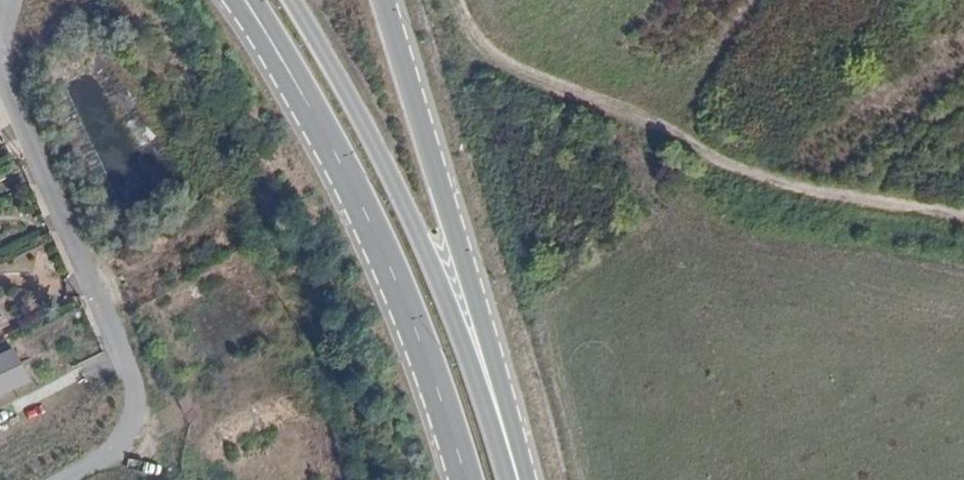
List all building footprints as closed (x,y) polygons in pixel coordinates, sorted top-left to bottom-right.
[(8,326),(0,309),(0,329),(8,326)] [(0,354),(0,387),(29,374),(16,347),(0,354)]
